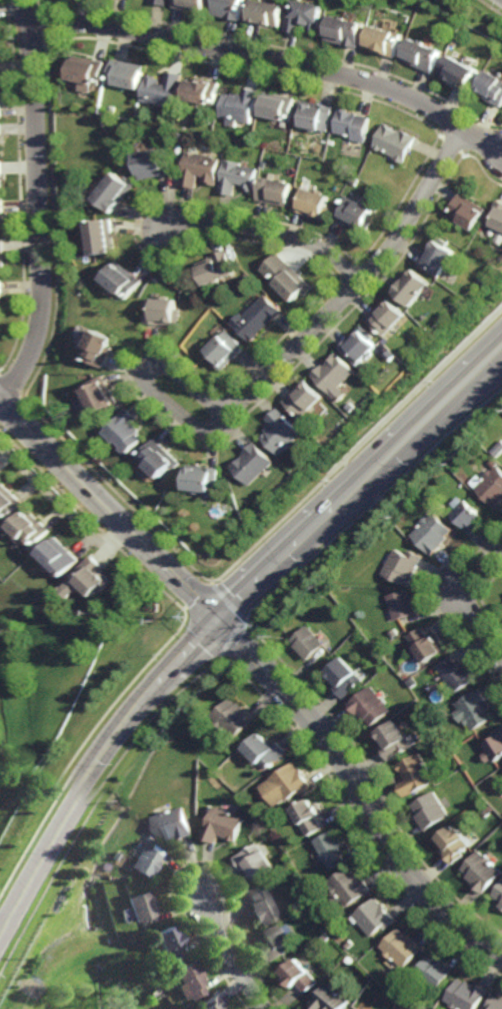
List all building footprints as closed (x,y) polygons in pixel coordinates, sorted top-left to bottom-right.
[(172,8),(174,0),(207,0),(204,14),(172,8)] [(213,15),(216,0),(245,0),(241,19),(242,19),(241,21),(213,16),(213,15)] [(249,21),(254,0),(258,0),(285,6),(281,27),(263,24),(263,26),(250,23),(250,22),(249,21)] [(320,32),(302,28),(301,33),(287,30),(290,17),(293,17),(297,0),(325,7),(320,32)] [(362,48),(328,40),(334,17),(367,25),(362,48)] [(398,59),(377,52),(378,48),(369,46),(375,26),(405,35),(398,59)] [(435,74),(405,60),(415,39),(445,53),(435,74)] [(100,87),(94,85),(94,86),(68,81),(74,56),(105,63),(100,87)] [(471,92),(458,84),(442,75),(453,56),(482,72),(471,92)] [(140,91),(114,86),(114,85),(108,84),(113,60),(143,66),(142,71),(144,71),(140,91)] [(174,109),(142,103),(147,82),(146,82),(147,75),(155,77),(155,79),(159,80),(158,84),(163,86),(166,72),(181,75),(174,109)] [(489,73),(501,81),(501,109),(501,108),(489,102),(491,99),(478,92),(489,73)] [(214,106),(208,105),(207,106),(182,101),(186,81),(196,83),(197,78),(219,83),(214,106)] [(250,122),(251,122),(250,125),(219,118),(224,94),(231,96),(232,93),(241,95),(243,88),(258,92),(250,122)] [(296,99),(291,123),(284,121),(284,122),(259,116),(263,96),(264,96),(265,92),(296,99)] [(329,132),(322,131),(322,132),(318,131),(318,132),(308,130),(307,129),(300,128),(302,118),(298,117),(302,101),(334,108),(329,132)] [(367,143),(353,141),(353,137),(336,133),(341,109),(349,111),(349,114),(371,118),(367,143)] [(403,133),(404,132),(417,138),(406,162),(407,162),(406,165),(395,160),(396,158),(374,148),(374,147),(376,147),(386,127),(384,126),(385,124),(403,133)] [(182,144),(176,143),(178,134),(184,136),(182,144)] [(142,182),(136,158),(159,152),(159,151),(165,150),(171,175),(142,182)] [(197,155),(197,154),(212,157),(212,159),(220,161),(215,187),(210,187),(210,185),(206,184),(206,182),(202,181),(203,178),(197,177),(194,191),(180,188),(187,153),(197,155)] [(254,188),(255,188),(254,193),(244,192),(245,189),(241,188),(241,186),(236,185),(233,197),(218,194),(220,183),(221,183),(225,165),(224,165),(224,161),(242,165),(242,167),(258,171),(254,188)] [(125,182),(128,178),(138,186),(113,218),(110,215),(111,214),(102,209),(95,202),(103,192),(102,191),(109,180),(112,182),(116,176),(125,182)] [(357,186),(351,182),(354,177),(360,181),(357,186)] [(288,208),(256,201),(261,179),(293,186),(288,208)] [(315,193),(316,190),(324,193),(323,196),(331,198),(328,208),(331,209),(327,223),(293,211),(301,188),(315,193)] [(475,233),(459,224),(461,222),(449,216),(461,195),(488,210),(486,214),(475,233)] [(367,234),(335,218),(346,196),(374,210),(371,215),(375,217),(367,234)] [(498,201),(501,203),(501,234),(497,232),(498,229),(487,224),(498,201)] [(94,261),(89,227),(109,224),(109,223),(113,223),(117,255),(113,256),(113,258),(94,261)] [(442,276),(440,275),(438,279),(418,265),(437,236),(449,244),(446,249),(456,255),(442,276)] [(202,290),(197,281),(195,271),(196,270),(195,267),(212,260),(211,257),(223,252),(234,277),(202,290)] [(304,298),(302,295),(292,305),(274,287),(275,286),(260,271),(278,254),(313,289),(304,298)] [(127,303),(123,300),(122,301),(102,285),(118,264),(143,284),(127,303)] [(411,310),(394,295),(414,273),(431,287),(411,310)] [(279,312),(272,319),(271,318),(258,332),(258,333),(249,341),(248,340),(250,338),(236,324),(234,325),(230,320),(240,310),(243,314),(248,308),(252,311),(266,297),(279,312)] [(383,336),(366,318),(374,310),(375,311),(388,299),(404,316),(383,336)] [(167,300),(167,303),(174,303),(174,313),(178,313),(178,322),(145,321),(144,320),(144,315),(147,315),(148,303),(158,303),(158,300),(167,300)] [(371,338),(377,345),(371,351),(373,352),(372,354),(368,358),(367,359),(365,357),(356,365),(338,346),(349,336),(349,337),(362,324),(374,336),(371,338)] [(104,363),(84,354),(89,342),(89,341),(88,340),(95,326),(111,333),(107,343),(112,345),(104,363)] [(243,347),(219,369),(208,357),(211,355),(204,347),(210,342),(208,341),(209,340),(211,338),(212,337),(212,338),(219,332),(220,334),(226,328),(243,347)] [(390,361),(384,354),(388,349),(395,356),(390,361)] [(355,371),(339,386),(346,393),(337,401),(330,394),(330,393),(314,376),(313,378),(310,375),(322,364),(323,365),(324,363),(325,364),(330,359),(329,358),(337,351),(355,371)] [(98,409),(95,403),(92,405),(90,400),(92,399),(86,386),(98,379),(105,377),(117,399),(98,409)] [(322,397),(309,409),(309,408),(299,417),(282,400),(290,392),(304,379),(322,397)] [(351,411),(346,407),(350,402),(355,406),(351,411)] [(127,452),(126,453),(125,453),(119,447),(121,445),(115,438),(113,440),(110,437),(112,436),(106,429),(110,426),(107,424),(121,412),(120,411),(127,405),(138,416),(132,421),(139,428),(139,429),(138,429),(138,430),(144,436),(127,452)] [(290,442),(287,440),(281,446),(284,448),(278,454),(261,436),(266,431),(264,429),(271,422),(266,417),(277,407),(300,432),(290,442)] [(175,467),(169,462),(157,476),(144,463),(145,462),(136,454),(154,436),(180,461),(175,467)] [(492,451),(501,440),(501,453),(498,457),(492,451)] [(256,444),(272,461),(249,485),(230,466),(233,462),(234,463),(236,461),(245,453),(242,450),(250,443),(253,441),(256,444)] [(494,468),(489,463),(493,459),(498,463),(494,468)] [(218,467),(215,491),(183,487),(186,465),(187,465),(187,463),(218,467)] [(498,466),(501,470),(501,503),(496,509),(475,488),(487,476),(485,474),(490,469),(492,471),(498,466)] [(9,520),(0,511),(0,481),(2,483),(5,480),(26,502),(9,520)] [(465,500),(480,516),(475,521),(478,524),(476,526),(477,528),(470,535),(450,514),(456,508),(451,503),(458,496),(463,501),(465,500)] [(35,547),(25,537),(24,538),(12,525),(31,506),(53,529),(35,547)] [(453,529),(447,535),(449,538),(443,544),(443,545),(434,555),(413,534),(421,527),(422,528),(426,525),(424,523),(425,522),(423,520),(428,515),(430,517),(435,511),(453,529)] [(81,559),(64,576),(40,552),(54,538),(55,539),(58,536),(81,559)] [(408,554),(411,550),(424,556),(414,576),(412,575),(407,585),(384,573),(397,548),(408,554)] [(103,592),(100,589),(92,596),(88,591),(86,593),(82,589),(79,592),(77,590),(69,598),(60,589),(64,585),(65,586),(75,576),(74,575),(94,555),(104,565),(101,569),(114,581),(103,592)] [(411,596),(414,595),(419,613),(396,620),(389,596),(410,590),(411,596)] [(305,661),(292,646),(294,644),(291,640),(307,625),(324,644),(305,661)] [(430,638),(438,633),(445,643),(441,645),(446,651),(421,666),(411,650),(416,646),(410,636),(424,628),(430,638)] [(342,698),(331,687),(333,685),(330,681),(332,679),(326,672),(342,657),(357,673),(356,674),(362,681),(342,698)] [(458,664),(461,662),(467,670),(468,669),(476,681),(457,693),(439,667),(453,657),(458,664)] [(413,687),(409,681),(416,677),(419,683),(413,687)] [(382,699),(383,698),(388,704),(386,705),(391,711),(371,726),(365,720),(364,721),(358,714),(357,715),(349,704),(371,686),(382,699)] [(473,731),(469,725),(467,726),(463,720),(465,719),(456,704),(480,689),(488,701),(487,701),(491,708),(489,710),(494,718),(473,731)] [(236,705),(238,703),(245,710),(246,708),(255,718),(233,740),(222,728),(221,729),(215,723),(216,722),(211,717),(230,699),(236,705)] [(388,761),(380,749),(383,747),(380,742),(381,741),(376,733),(396,721),(407,739),(406,739),(411,747),(388,761)] [(492,733),(501,726),(501,758),(494,763),(492,759),(487,763),(483,756),(488,753),(483,746),(495,738),(492,733)] [(267,741),(270,739),(273,743),(276,741),(286,752),(266,770),(260,764),(258,765),(244,749),(261,734),(267,741)] [(405,798),(398,786),(406,781),(398,766),(420,754),(435,782),(405,798)] [(298,770),(300,768),(305,775),(304,776),(312,788),(301,796),(299,794),(286,803),(285,802),(275,809),(261,788),(271,781),(270,779),(294,763),(298,770)] [(203,774),(199,769),(204,766),(207,771),(203,774)] [(425,831),(417,817),(419,816),(413,805),(436,792),(450,816),(425,831)] [(313,807),(319,803),(324,814),(321,816),(316,819),(322,829),(307,838),(292,811),(310,801),(313,807)] [(116,811),(110,806),(113,802),(119,807),(116,811)] [(237,845),(219,838),(216,846),(203,841),(214,808),(246,819),(237,845)] [(193,838),(180,842),(179,840),(170,843),(169,840),(161,843),(153,820),(160,817),(159,815),(167,812),(168,814),(183,809),(193,838)] [(486,819),(482,814),(486,810),(490,814),(486,819)] [(458,832),(460,830),(468,841),(465,843),(469,848),(463,853),(465,856),(453,866),(445,855),(449,852),(439,838),(454,827),(458,832)] [(337,837),(338,836),(345,849),(344,850),(346,854),(343,856),(347,864),(331,872),(315,842),(334,832),(337,837)] [(275,871),(256,883),(251,876),(250,877),(246,872),(243,873),(234,860),(257,844),(275,871)] [(149,876),(147,875),(145,879),(128,868),(141,847),(157,858),(154,862),(157,864),(149,876)] [(484,857),(485,856),(491,861),(489,862),(501,873),(482,896),(471,886),(473,883),(468,879),(470,877),(463,871),(468,866),(467,865),(478,852),(484,857)] [(356,876),(359,874),(363,882),(365,880),(373,892),(370,893),(371,895),(349,910),(344,903),(338,907),(332,899),(337,896),(333,891),(335,890),(331,884),(352,869),(356,876)] [(492,898),(501,882),(501,911),(498,908),(501,904),(492,898)] [(257,929),(255,924),(253,925),(247,912),(249,911),(246,906),(249,904),(246,897),(261,889),(277,918),(257,929)] [(145,899),(147,898),(152,911),(149,912),(150,917),(133,924),(124,900),(143,893),(145,899)] [(383,906),(385,905),(391,912),(390,913),(398,923),(387,932),(385,930),(374,940),(356,918),(378,900),(383,906)] [(167,934),(175,931),(179,941),(174,943),(175,945),(170,947),(176,958),(162,965),(156,954),(154,955),(146,937),(164,928),(167,934)] [(271,966),(263,953),(266,951),(264,949),(267,947),(262,940),(281,928),(292,945),(281,953),(284,958),(271,966)] [(407,936),(408,934),(416,941),(416,940),(426,949),(406,971),(394,960),(393,961),(387,956),(389,955),(382,949),(399,930),(407,936)] [(327,944),(323,939),(328,936),(332,940),(327,944)] [(351,952),(347,947),(352,943),(356,947),(351,952)] [(441,964),(444,961),(455,970),(438,990),(418,974),(433,957),(441,964)] [(309,976),(310,975),(312,978),(314,975),(317,979),(305,990),(296,980),(292,984),(283,974),(297,962),(309,976)] [(190,968),(191,968),(198,980),(195,982),(200,989),(186,997),(184,993),(177,997),(170,984),(173,982),(168,975),(187,964),(190,968)] [(489,989),(476,1008),(465,1008),(460,1006),(459,1008),(452,1004),(454,1002),(448,998),(461,977),(468,981),(469,979),(477,984),(478,983),(489,989)] [(327,1005),(323,1008),(317,1008),(309,1002),(329,981),(349,999),(340,1008),(332,1008),(327,1005)] [(211,1006),(213,1008),(188,1008),(197,1002),(194,1000),(207,990),(216,1002),(211,1006)] [(496,993),(501,996),(501,1008),(492,1008),(489,1007),(496,993)]
